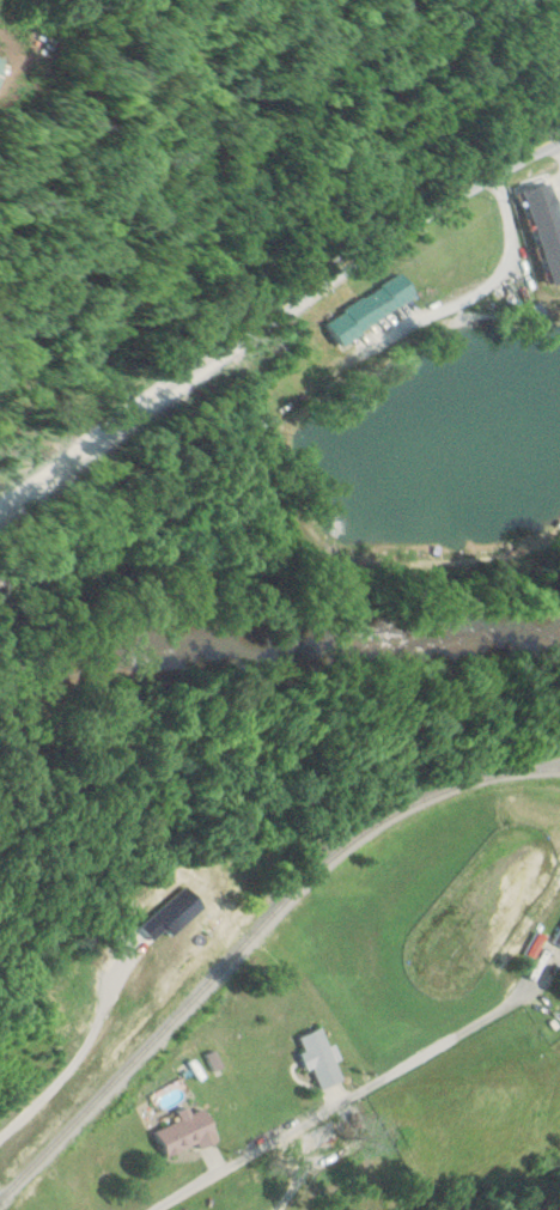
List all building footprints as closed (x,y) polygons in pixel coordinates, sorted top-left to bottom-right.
[(45,87),(55,50),(0,34),(0,75),(45,87)] [(527,196),(552,279),(559,276),(559,221),(551,189),(527,196)] [(419,296),(404,272),(326,320),(340,344),(419,296)] [(300,1037),(322,1085),(342,1076),(320,1028),(300,1037)] [(219,1139),(207,1107),(192,1113),(190,1107),(179,1111),(182,1120),(156,1129),(167,1159),(219,1139)]
